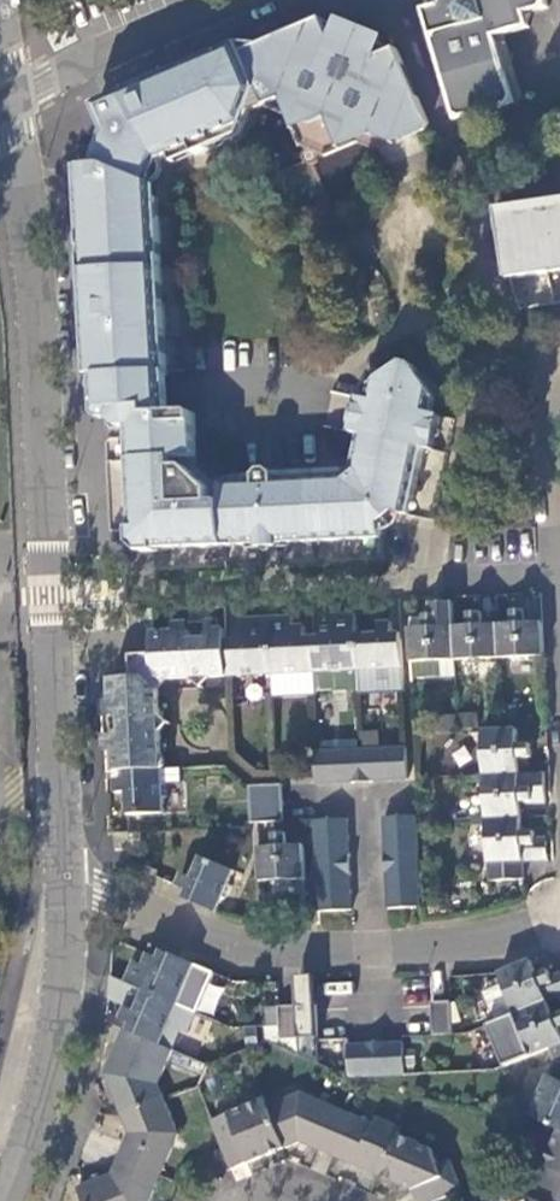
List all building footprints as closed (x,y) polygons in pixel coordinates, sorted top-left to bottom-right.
[(509,107),(514,97),(498,39),(531,30),(527,18),(543,13),(547,5),(546,0),(433,0),(426,13),(457,122),(509,107)] [(295,30),(242,52),(264,105),(287,113),(300,145),(304,147),(302,151),(301,154),(301,157),(302,160),(304,162),(306,163),(310,164),(314,162),(316,160),(319,153),(323,155),(356,141),(376,151),(425,130),(428,124),(397,49),(387,52),(387,51),(389,50),(392,46),(393,43),(393,41),(393,39),(392,36),(390,34),(385,32),(383,31),(379,33),(377,34),(374,36),(346,25),(347,23),(347,20),(345,15),(343,13),(340,12),(337,12),(333,13),(331,15),(329,17),(328,22),(328,27),(323,18),(295,30)] [(131,89),(98,102),(95,109),(107,135),(102,147),(89,141),(77,142),(85,372),(101,372),(160,370),(151,181),(159,158),(186,148),(195,153),(240,134),(249,111),(264,105),(242,52),(239,43),(131,89)] [(501,216),(505,253),(510,284),(559,277),(559,204),(538,208),(538,211),(501,216)] [(403,362),(396,367),(394,376),(387,380),(379,378),(369,385),(365,399),(357,397),(350,432),(357,434),(350,469),(340,475),(272,477),(272,473),(268,469),(256,469),(252,475),(252,477),(209,478),(194,464),(192,412),(189,410),(162,411),(141,411),(137,413),(127,404),(117,405),(111,411),(111,417),(111,420),(117,424),(127,424),(127,434),(121,434),(122,459),(128,460),(130,527),(130,536),(143,548),(378,540),(378,532),(400,514),(407,516),(421,449),(430,451),(438,416),(430,414),(433,399),(427,389),(420,387),(415,379),(417,372),(411,365),(403,362)] [(160,370),(101,372),(101,393),(102,417),(111,417),(111,411),(117,405),(127,404),(137,413),(141,411),(162,411),(161,390),(160,370)] [(498,623),(500,657),(544,655),(541,598),(518,599),(519,610),(512,611),(512,622),(498,623)] [(293,613),(270,614),(271,637),(274,676),(317,674),(315,634),(305,635),(304,622),(294,623),(293,613)] [(358,632),(357,613),(332,615),(320,615),(320,634),(315,634),(317,674),(359,671),(358,632)] [(456,659),(500,657),(498,623),(482,624),(482,613),(468,613),(468,625),(454,626),(456,659)] [(270,614),(233,616),(234,638),(227,639),(230,679),(274,676),(271,637),(270,614)] [(413,661),(456,659),(454,626),(440,626),(439,615),(424,616),(425,618),(425,627),(411,628),(413,661)] [(425,618),(410,619),(411,628),(425,627),(425,618)] [(403,669),(401,631),(393,631),(391,622),(377,623),(377,631),(358,632),(359,671),(403,669)] [(227,639),(227,629),(153,632),(154,657),(155,667),(170,682),(230,679),(227,639)] [(155,667),(154,657),(133,658),(134,679),(151,678),(162,690),(170,682),(155,667)] [(456,659),(413,661),(413,679),(457,676),(456,659)] [(361,692),(359,671),(317,674),(318,694),(361,692)] [(274,676),(275,699),(318,696),(318,694),(317,674),(274,676)] [(151,678),(134,679),(112,681),(116,773),(126,773),(162,771),(160,692),(162,690),(151,678)] [(519,728),(483,729),(485,774),(521,773),(520,758),(530,757),(529,743),(519,743),(519,728)] [(389,747),(390,781),(410,780),(408,746),(389,747)] [(370,748),(372,782),(390,781),(389,747),(370,748)] [(353,749),(355,783),(372,782),(370,748),(353,749)] [(315,750),(317,775),(318,774),(319,785),(338,784),(336,749),(315,750)] [(336,749),(338,784),(355,783),(353,749),(336,749)] [(164,812),(162,771),(126,773),(127,778),(117,779),(117,793),(127,793),(128,815),(164,812)] [(521,787),(521,773),(485,774),(488,818),(523,816),(521,802),(532,800),(531,787),(521,787)] [(253,807),(285,805),(284,786),(252,787),(253,807)] [(253,822),(286,821),(285,805),(253,807),(253,822)] [(420,834),(418,815),(386,818),(387,835),(420,834)] [(523,831),(523,816),(488,818),(491,881),(525,879),(525,863),(547,861),(546,837),(534,836),(533,831),(523,831)] [(317,839),(351,838),(350,820),(316,822),(317,839)] [(260,848),(261,882),(305,879),(303,845),(285,846),(284,833),(273,834),(273,847),(260,848)] [(131,834),(117,835),(119,851),(132,850),(131,834)] [(420,834),(387,835),(388,854),(421,853),(420,834)] [(318,857),(353,856),(351,838),(317,839),(318,857)] [(421,853),(388,854),(389,872),(422,870),(421,853)] [(319,876),(353,874),(353,856),(318,857),(319,876)] [(184,874),(177,886),(191,893),(188,900),(218,913),(235,870),(202,857),(192,877),(184,874)] [(389,872),(390,891),(423,888),(422,870),(389,872)] [(319,876),(320,894),(355,892),(353,874),(319,876)] [(391,909),(424,908),(423,888),(390,891),(391,909)] [(320,894),(321,913),(356,911),(355,892),(320,894)] [(134,963),(124,985),(145,994),(180,1009),(194,1015),(196,1015),(213,974),(160,952),(160,959),(150,955),(144,968),(134,963)] [(532,958),(499,972),(504,984),(517,1015),(550,1002),(545,991),(556,986),(550,972),(540,976),(532,958)] [(296,976),(298,1007),(315,1006),(313,980),(312,976),(304,976),(296,976)] [(194,1015),(180,1009),(145,994),(124,985),(110,979),(109,1000),(129,1008),(124,1021),(133,1025),(129,1033),(159,1046),(164,1048),(173,1052),(180,1033),(188,1036),(196,1015),(194,1015)] [(484,992),(497,1023),(517,1015),(504,984),(484,992)] [(491,1025),(507,1066),(533,1055),(549,1049),(550,1051),(555,1062),(557,1062),(559,1062),(559,1014),(556,1016),(550,1002),(517,1015),(497,1023),(491,1025)] [(436,1036),(454,1035),(451,1004),(434,1005),(436,1036)] [(315,1006),(298,1007),(299,1041),(317,1040),(315,1006)] [(299,1041),(298,1007),(282,1008),(268,1009),(269,1029),(279,1029),(279,1042),(299,1041)] [(124,1030),(120,1038),(104,1076),(128,1134),(110,1177),(78,1189),(82,1200),(150,1200),(177,1135),(158,1085),(173,1052),(164,1048),(159,1046),(129,1033),(124,1030)] [(300,1058),(319,1066),(317,1040),(299,1041),(300,1058)] [(403,1052),(403,1043),(384,1045),(385,1077),(405,1076),(404,1066),(403,1052)] [(365,1045),(347,1047),(348,1080),(367,1079),(365,1045)] [(384,1045),(365,1045),(367,1079),(385,1077),(384,1045)] [(549,1049),(533,1055),(534,1058),(550,1051),(549,1049)] [(415,1051),(403,1052),(404,1066),(416,1065),(415,1051)] [(533,1118),(559,1131),(559,1062),(557,1062),(533,1118)] [(458,1193),(461,1192),(449,1161),(437,1166),(431,1148),(398,1134),(401,1128),(376,1117),(374,1124),(301,1092),(266,1106),(264,1100),(212,1120),(225,1154),(232,1170),(300,1143),(414,1192),(417,1200),(436,1200),(458,1193)] [(530,1200),(559,1200),(559,1131),(530,1200)]
